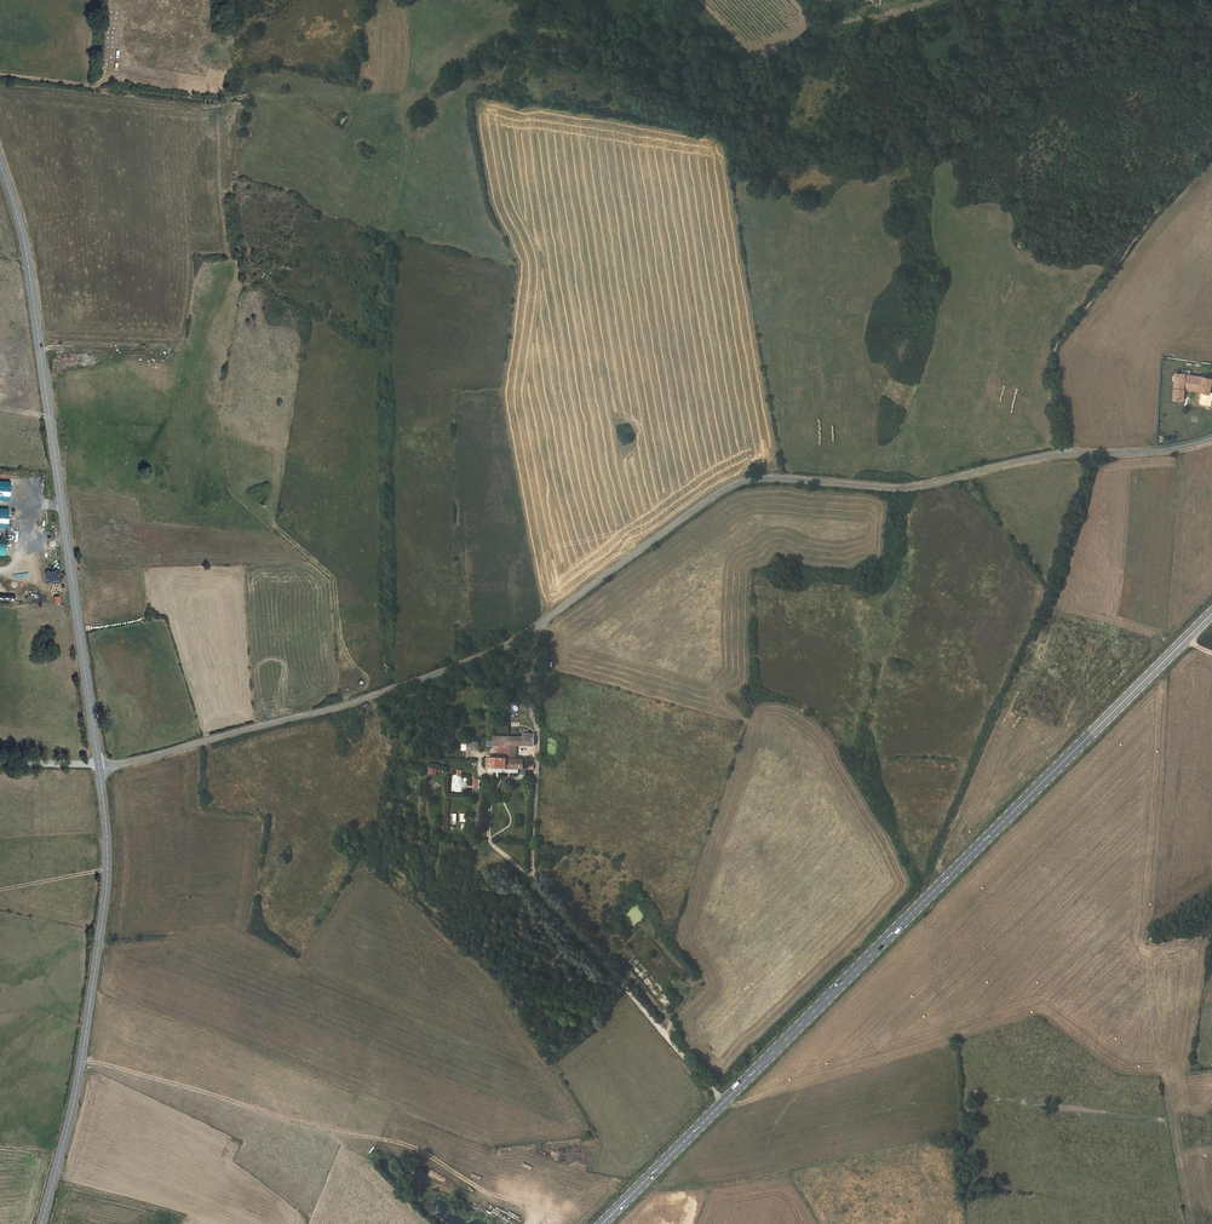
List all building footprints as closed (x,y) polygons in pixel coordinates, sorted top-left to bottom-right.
[(1176,374),(1174,399),(1184,400),(1185,384),(1192,385),(1201,386),(1200,392),(1210,394),(1211,381),(1211,379),(1200,377),(1200,373),(1191,371),(1182,370),(1182,374),(1176,374)] [(493,737),(493,747),(499,747),(507,747),(507,746),(516,746),(534,746),(534,735),(523,735),(523,737),(493,737)] [(467,742),(467,751),(479,751),(479,742),(467,742)] [(507,746),(507,747),(507,758),(515,758),(516,746),(507,746)] [(524,758),(515,758),(507,758),(507,760),(499,760),(489,760),(488,760),(488,769),(519,769),(523,769),(524,766),(524,758)] [(485,780),(475,779),(474,788),(485,789),(485,780)] [(633,953),(625,962),(629,966),(637,957),(633,953)]
